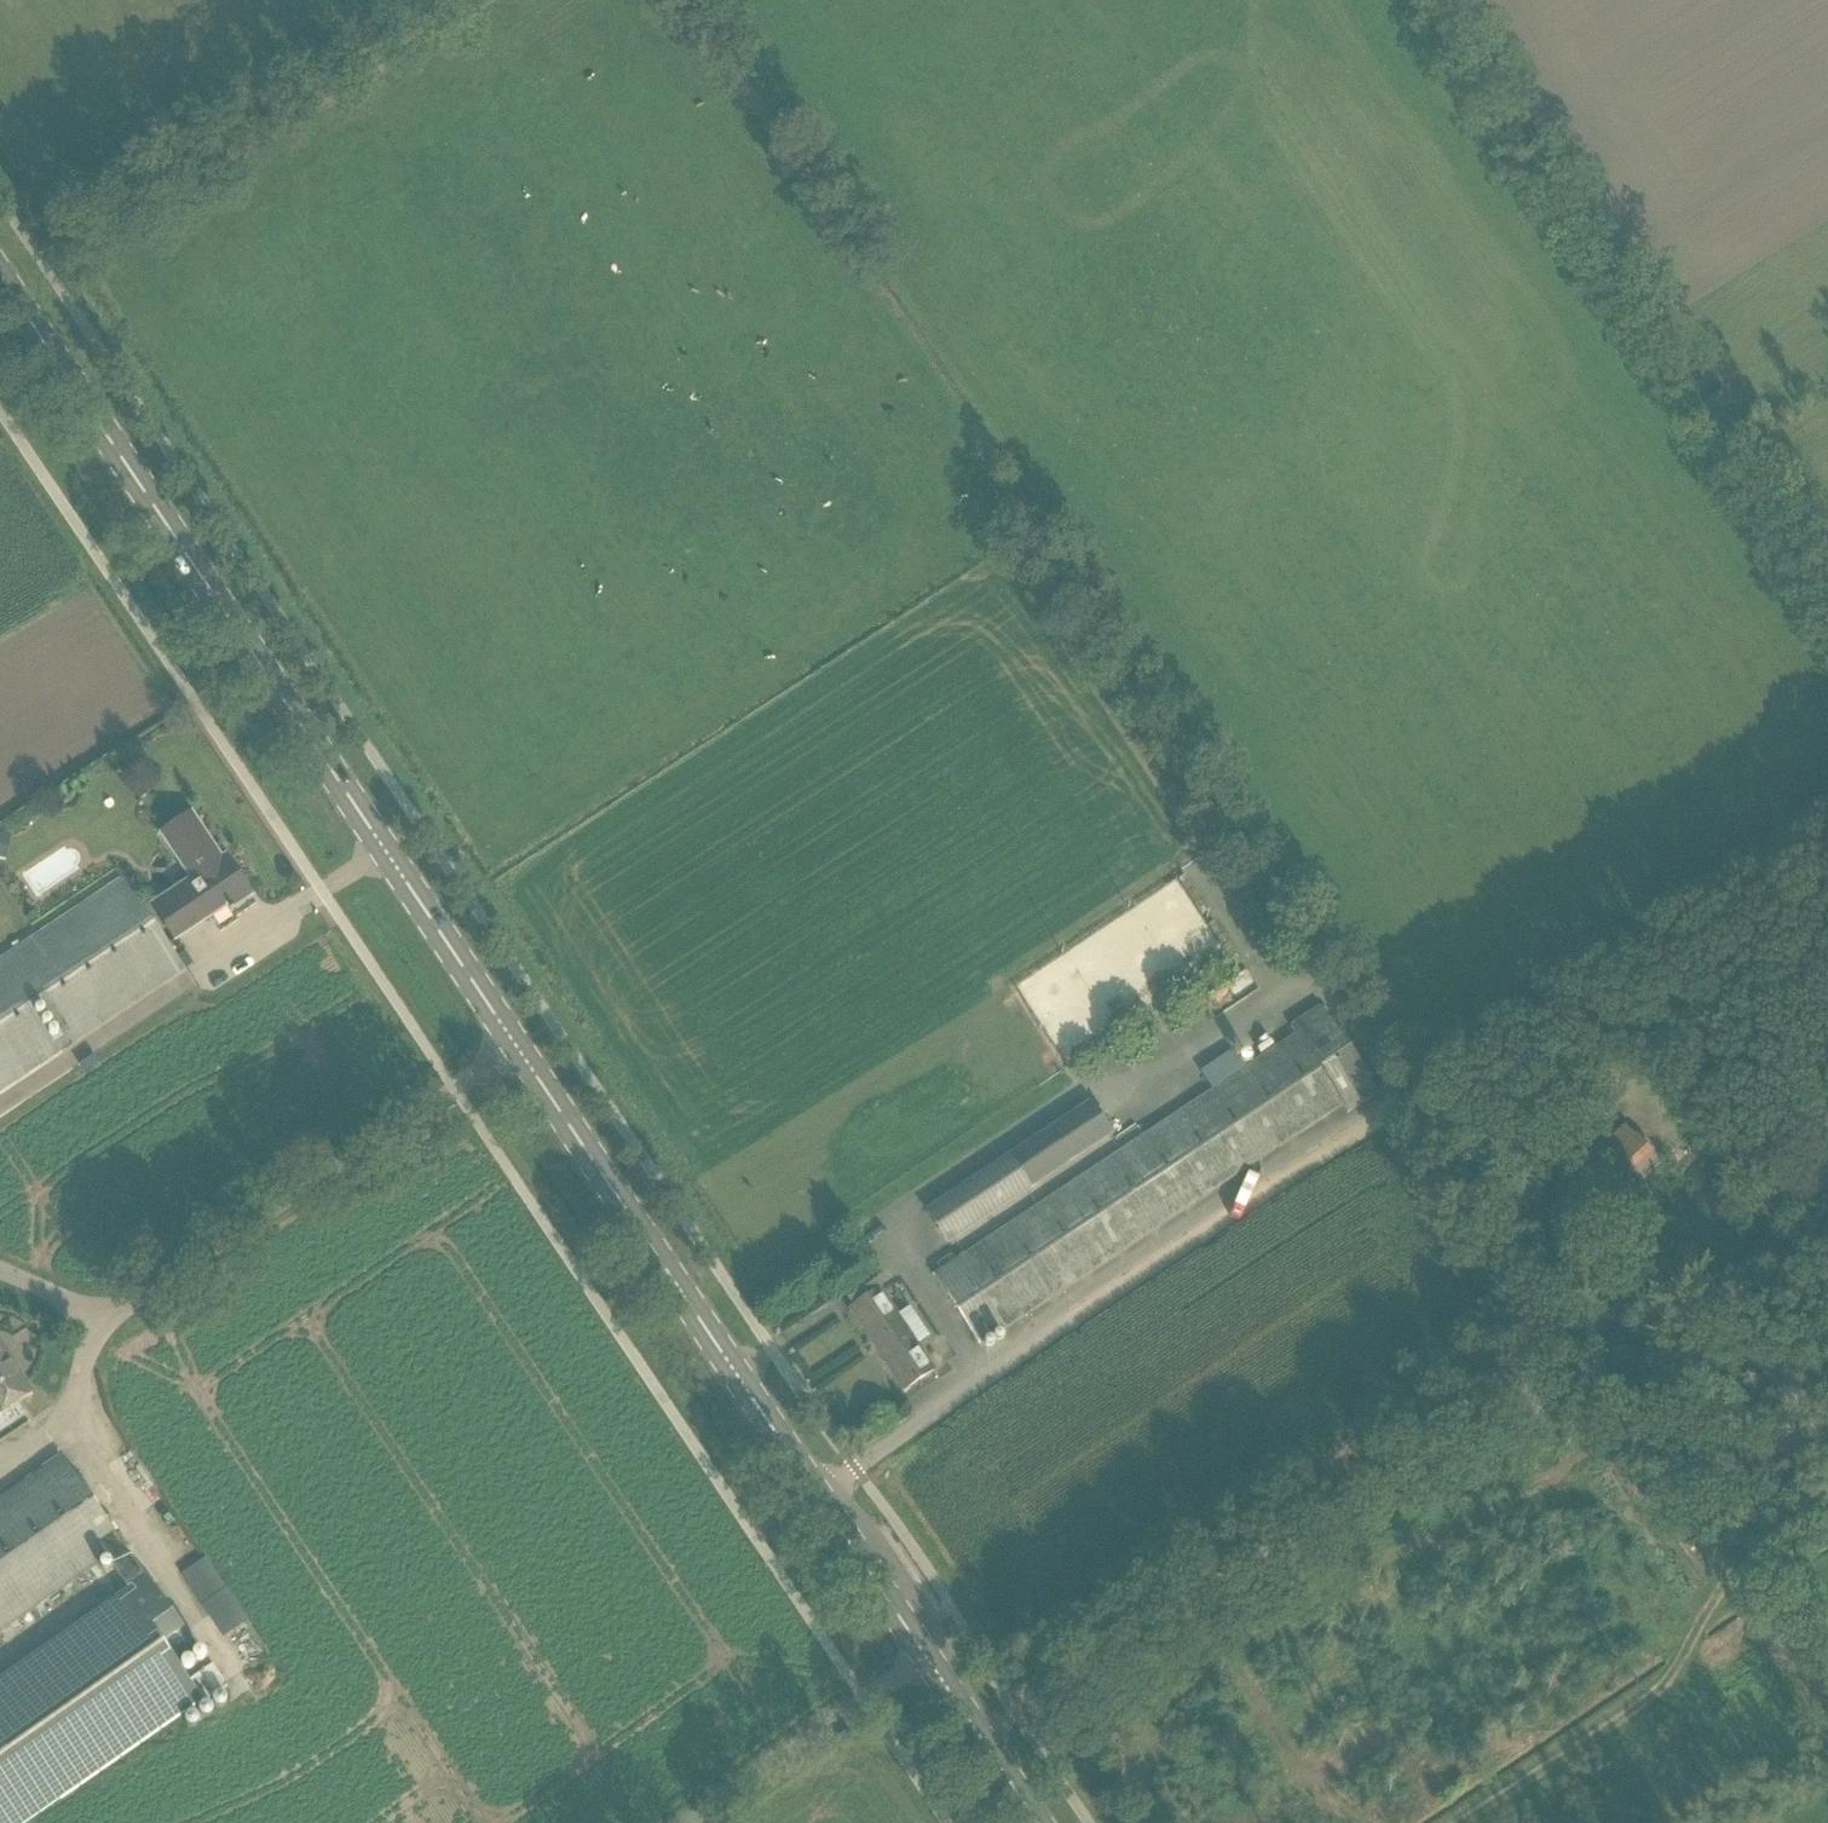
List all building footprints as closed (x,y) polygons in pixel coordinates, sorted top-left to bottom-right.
[(152,906),(162,920),(175,941),(226,907),(230,913),(233,911),(231,909),(251,896),(225,858),(214,865),(206,853),(213,848),(191,815),(160,836),(189,881),(152,906)] [(5,860),(10,836),(0,834),(0,859),(5,860)] [(184,970),(123,878),(0,960),(0,1092),(184,970)] [(934,1276),(966,1324),(980,1344),(1341,1103),(1347,1112),(1377,1092),(1319,1006),(1288,1026),(1295,1036),(1251,1065),(1239,1047),(1207,1068),(1219,1086),(934,1276)] [(90,1053),(77,1062),(84,1072),(97,1064),(90,1053)] [(1111,1135),(1089,1101),(923,1211),(946,1244),(1111,1135)] [(1653,1152),(1637,1135),(1614,1155),(1630,1173),(1653,1152)] [(849,1311),(885,1366),(902,1391),(933,1371),(915,1343),(927,1336),(908,1308),(896,1315),(869,1274),(843,1291),(854,1308),(849,1311)] [(31,1393),(10,1361),(6,1363),(0,1354),(0,1414),(31,1393)] [(0,1499),(0,1632),(105,1558),(123,1546),(60,1457),(0,1499)] [(0,1680),(0,1822),(25,1822),(226,1683),(212,1663),(189,1680),(177,1663),(196,1650),(146,1578),(129,1555),(123,1546),(105,1558),(128,1590),(14,1671),(0,1680)] [(229,1617),(202,1634),(222,1668),(250,1651),(229,1617)]
